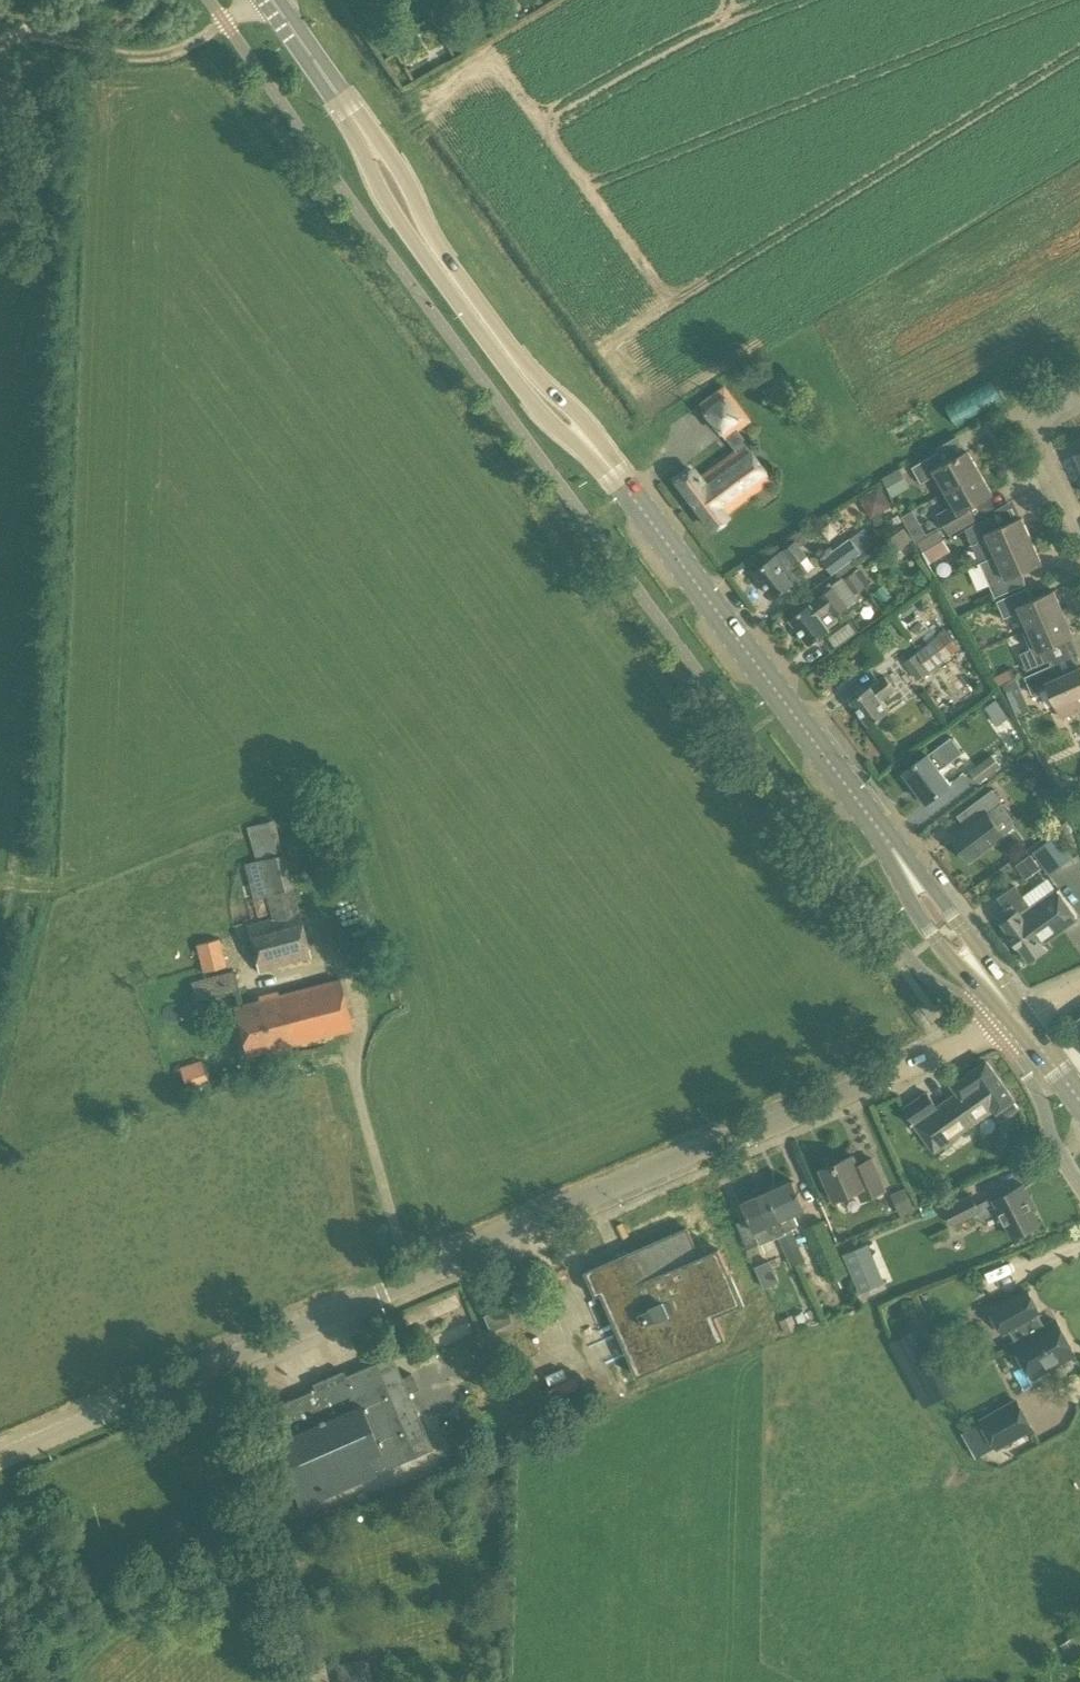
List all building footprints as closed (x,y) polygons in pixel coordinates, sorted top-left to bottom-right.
[(960,420),(1004,394),(994,376),(949,402),(960,420)] [(770,481),(745,446),(748,444),(738,431),(751,421),(724,386),(699,404),(734,451),(698,478),(691,469),(675,481),(711,529),(726,518),(724,515),(770,481)] [(946,491),(980,472),(968,450),(943,464),(937,452),(912,467),(921,483),(937,474),(946,491)] [(903,476),(899,468),(882,478),(886,486),(903,476)] [(980,472),(946,491),(941,494),(950,511),(940,517),(949,533),(974,519),(968,507),(992,493),(980,472)] [(980,562),(1032,540),(1022,517),(996,528),(991,516),(975,523),(965,529),(980,562)] [(892,555),(912,539),(903,527),(883,542),(892,555)] [(923,551),(943,539),(937,528),(915,540),(922,551),(923,551)] [(833,574),(863,551),(851,536),(821,559),(833,574)] [(943,539),(923,551),(930,562),(950,551),(943,539)] [(1032,540),(980,562),(995,597),(1021,585),(1016,573),(1041,562),(1032,540)] [(774,597),(793,583),(808,571),(800,560),(807,556),(796,541),(755,571),(774,597)] [(809,603),(789,619),(799,633),(797,636),(801,642),(805,641),(808,645),(829,630),(828,629),(860,605),(857,601),(858,600),(855,595),(871,583),(860,568),(844,579),(843,577),(832,585),(830,582),(826,585),(830,589),(819,596),(820,598),(810,605),(809,603)] [(1028,628),(1064,613),(1054,590),(1028,601),(1023,589),(996,601),(1004,618),(1020,611),(1028,628)] [(1064,613),(1028,628),(1023,630),(1031,648),(1019,653),(1027,670),(1054,659),(1048,647),(1074,635),(1064,613)] [(852,619),(832,632),(838,641),(858,628),(852,619)] [(917,680),(960,648),(947,630),(904,662),(917,680)] [(1051,665),(1025,677),(1032,694),(1049,686),(1057,705),(1062,718),(1079,711),(1079,697),(1079,695),(1079,694),(1079,666),(1057,677),(1051,665)] [(869,726),(889,711),(880,699),(894,689),(885,675),(850,701),(869,726)] [(1012,680),(1002,684),(1017,716),(1030,710),(1016,678),(1012,680)] [(996,726),(1012,716),(997,694),(981,705),(996,726)] [(926,803),(951,784),(950,783),(964,773),(954,759),(962,753),(950,738),(903,772),(926,803)] [(980,786),(1008,767),(997,752),(970,771),(980,786)] [(1036,761),(1026,760),(1021,763),(1020,769),(1023,773),(1034,774),(1038,771),(1039,766),(1036,761)] [(969,860),(1004,834),(988,812),(1002,802),(992,789),(969,806),(977,818),(951,837),(969,860)] [(312,959),(274,819),(247,827),(256,860),(243,864),(253,900),(265,897),(271,918),(246,925),(259,973),(312,959)] [(1056,835),(1032,852),(1049,874),(1073,857),(1056,835)] [(1013,863),(1024,876),(1040,863),(1030,850),(1013,863)] [(1031,908),(1015,885),(998,898),(1005,908),(1000,912),(999,917),(1002,921),(1001,922),(1011,937),(1017,946),(1018,946),(1028,960),(1045,948),(1041,943),(1076,918),(1057,890),(1031,908)] [(203,973),(226,967),(219,938),(195,944),(203,973)] [(234,971),(191,982),(192,988),(196,1002),(198,1001),(239,991),(234,971)] [(247,1053),(351,1026),(339,979),(235,1006),(247,1053)] [(201,1061),(180,1068),(186,1086),(207,1080),(201,1061)] [(1002,1119),(1019,1107),(986,1061),(952,1085),(958,1093),(936,1108),(926,1093),(904,1109),(915,1124),(906,1130),(912,1138),(920,1132),(934,1152),(994,1109),(1002,1119)] [(858,1165),(853,1155),(820,1169),(833,1200),(857,1190),(861,1200),(885,1190),(872,1158),(858,1165)] [(767,1191),(798,1263),(804,1261),(789,1228),(796,1225),(792,1214),(805,1209),(792,1180),(767,1191)] [(905,1185),(892,1190),(900,1212),(914,1207),(905,1185)] [(1035,1207),(1023,1185),(996,1199),(994,1197),(977,1206),(971,1195),(946,1208),(954,1225),(979,1212),(982,1218),(998,1209),(1013,1237),(1039,1224),(1031,1209),(1035,1207)] [(792,1266),(798,1263),(767,1191),(742,1201),(760,1245),(779,1236),(792,1266)] [(700,1255),(687,1225),(626,1252),(625,1251),(614,1256),(615,1257),(584,1271),(595,1296),(601,1293),(618,1333),(617,1333),(622,1345),(623,1344),(637,1376),(726,1337),(716,1314),(743,1302),(719,1246),(700,1255)] [(848,1267),(874,1257),(868,1243),(843,1254),(848,1267)] [(1044,1327),(1036,1314),(1039,1312),(1027,1291),(991,1311),(1003,1332),(1010,1328),(1018,1342),(1014,1344),(1033,1377),(1074,1353),(1056,1321),(1044,1327)] [(490,1332),(512,1322),(505,1306),(483,1316),(490,1332)] [(930,1341),(908,1353),(917,1369),(939,1357),(930,1341)] [(299,1507),(434,1448),(393,1355),(345,1376),(343,1373),(312,1386),(314,1389),(258,1414),(299,1507)] [(997,1450),(1034,1430),(1017,1398),(980,1419),(982,1422),(995,1446),(997,1450)] [(995,1446),(982,1422),(963,1432),(976,1457),(995,1446)] [(336,1661),(337,1681),(367,1681),(366,1660),(336,1661)]
